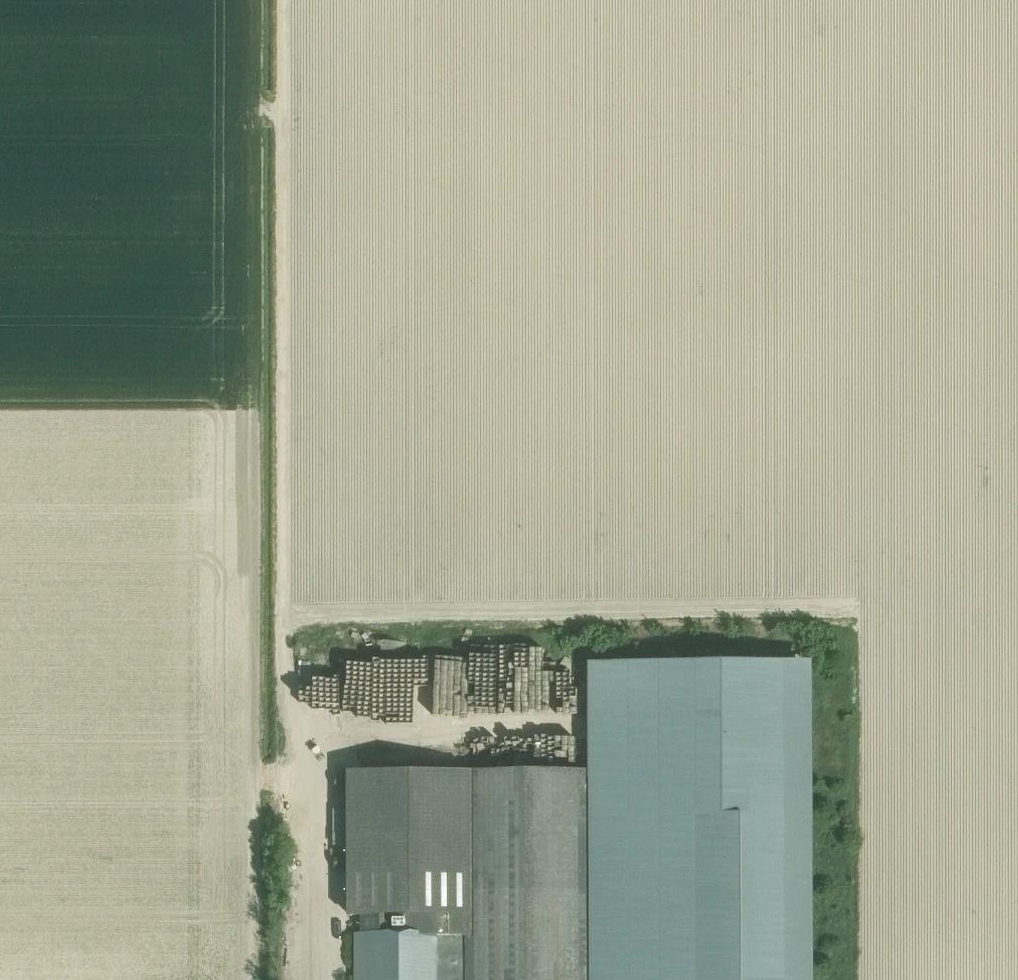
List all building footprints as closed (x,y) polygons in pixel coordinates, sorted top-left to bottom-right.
[(581,775),(581,979),(783,979),(783,662),(588,662),(588,775),(581,775)] [(581,775),(581,774),(468,774),(347,774),(347,915),(359,915),(359,934),(354,934),(354,979),(581,979),(581,775)]
